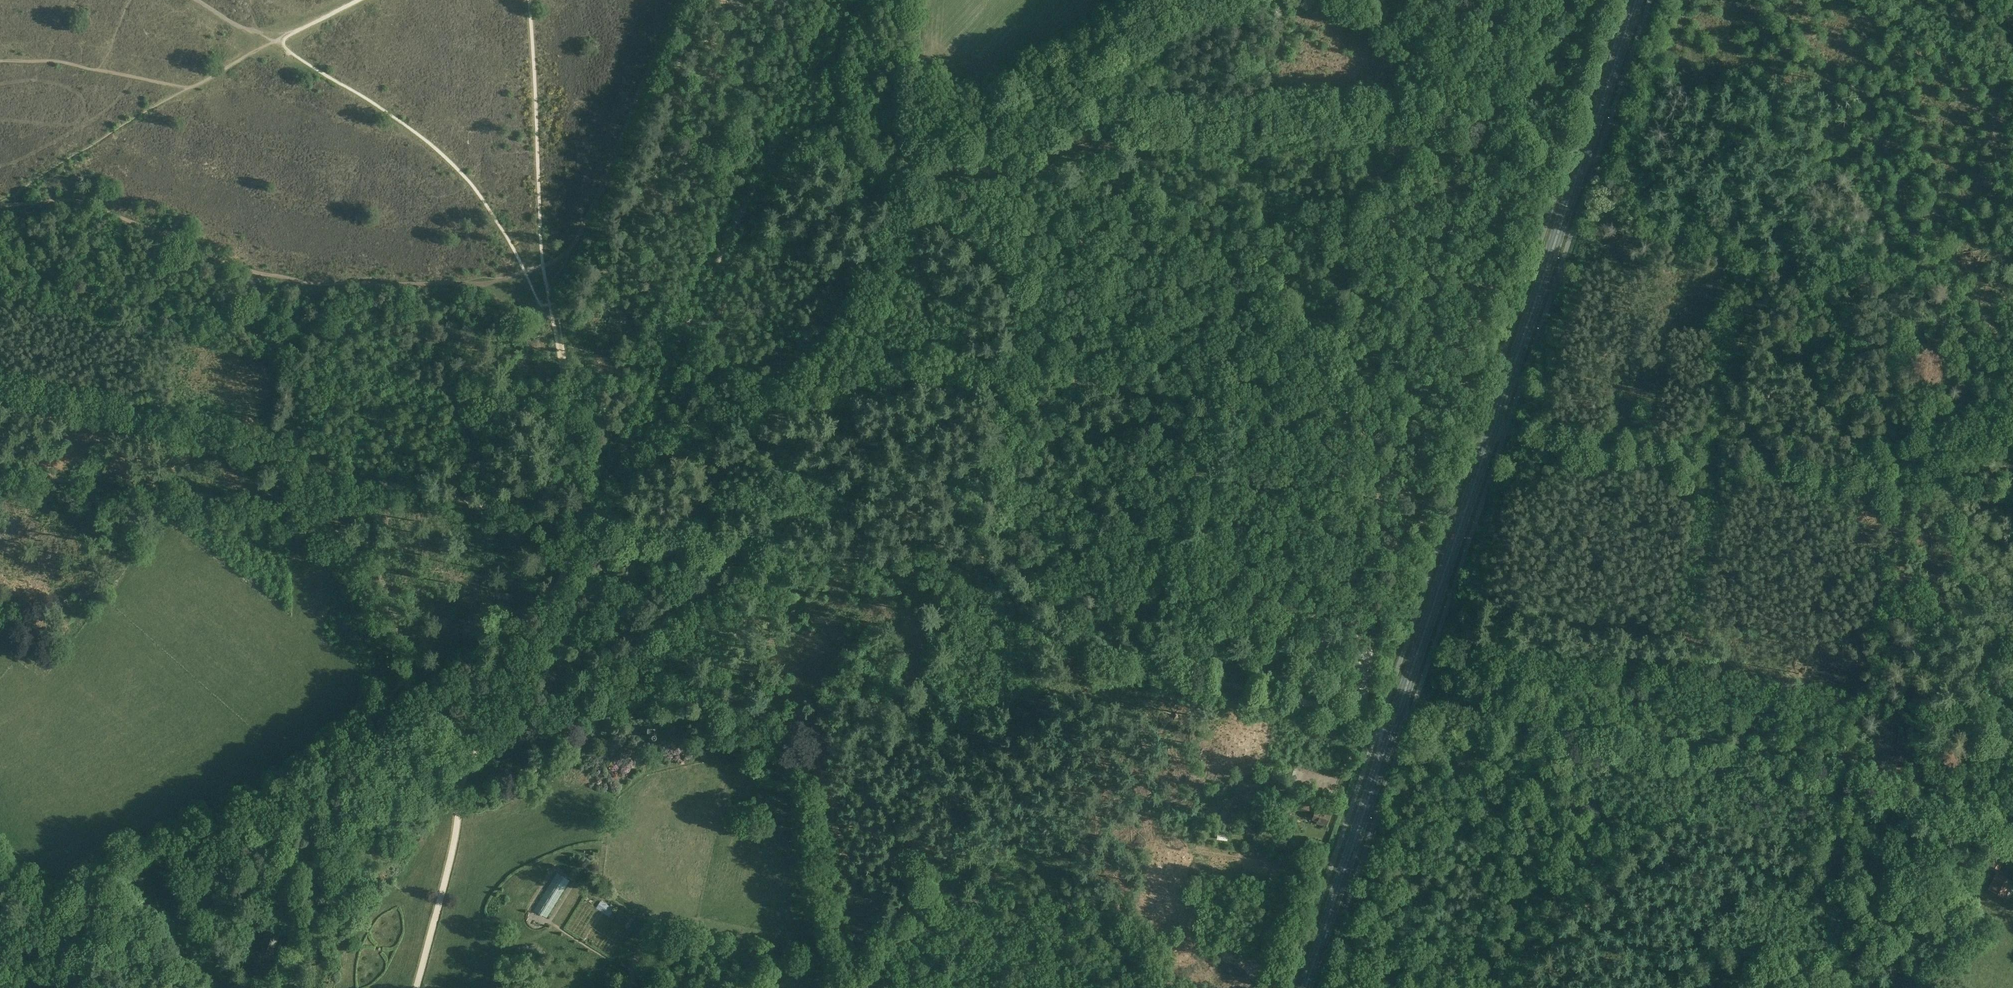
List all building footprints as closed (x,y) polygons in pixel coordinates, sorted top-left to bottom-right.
[(654,724),(646,724),(646,734),(651,734),(651,735),(652,736),(653,736),(654,735),(655,735),(655,734),(655,733),(654,732),(654,724)] [(1299,802),(1296,809),(1307,813),(1310,806),(1299,802)] [(1316,806),(1312,818),(1317,820),(1317,822),(1325,825),(1329,811),(1316,806)] [(1252,811),(1248,822),(1254,825),(1258,814),(1252,811)] [(1218,829),(1217,838),(1227,839),(1228,831),(1218,829)] [(2005,859),(1996,855),(1993,853),(1988,864),(1990,865),(2000,870),(2005,859)] [(557,872),(534,909),(546,917),(570,880),(557,872)] [(1993,891),(2001,895),(2005,884),(2012,887),(2012,886),(2012,880),(1996,872),(1994,878),(1998,880),(1993,891)] [(601,902),(597,908),(610,916),(612,913),(614,910),(601,902)] [(267,926),(260,949),(274,954),(281,931),(267,926)]
